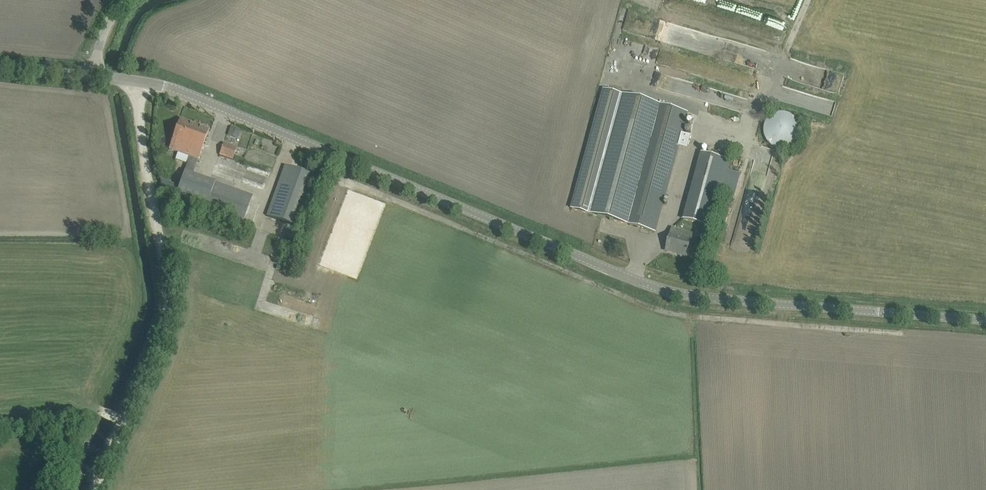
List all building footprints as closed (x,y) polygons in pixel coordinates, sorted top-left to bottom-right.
[(572,209),(627,224),(651,138),(655,139),(679,145),(678,146),(687,148),(690,136),(682,134),(688,112),(604,89),(572,209)] [(802,128),(802,127),(802,124),(801,121),(799,118),(797,115),(794,113),(792,111),(788,110),(784,110),(781,111),(778,111),(775,113),(772,116),(770,118),(769,121),(768,124),(768,128),(768,131),(769,134),(771,137),(773,140),(776,142),(779,143),(781,144),(784,145),(788,144),(792,143),(794,142),(797,140),(799,137),(801,134),(802,131),(802,128)] [(169,149),(183,155),(194,124),(180,119),(169,149)] [(194,124),(183,155),(198,160),(209,129),(194,124)] [(651,138),(627,224),(655,232),(678,146),(679,145),(655,139),(651,138)] [(223,143),(219,155),(232,159),(236,148),(223,143)] [(701,151),(685,210),(683,220),(712,227),(730,159),(701,151)] [(285,165),(282,175),(267,216),(299,228),(317,177),(285,165)] [(175,197),(185,200),(243,221),(252,196),(185,171),(180,185),(175,197)] [(180,185),(160,179),(162,192),(175,197),(180,185)] [(688,251),(692,234),(672,229),(666,251),(686,257),(687,253),(688,253),(688,251)]
